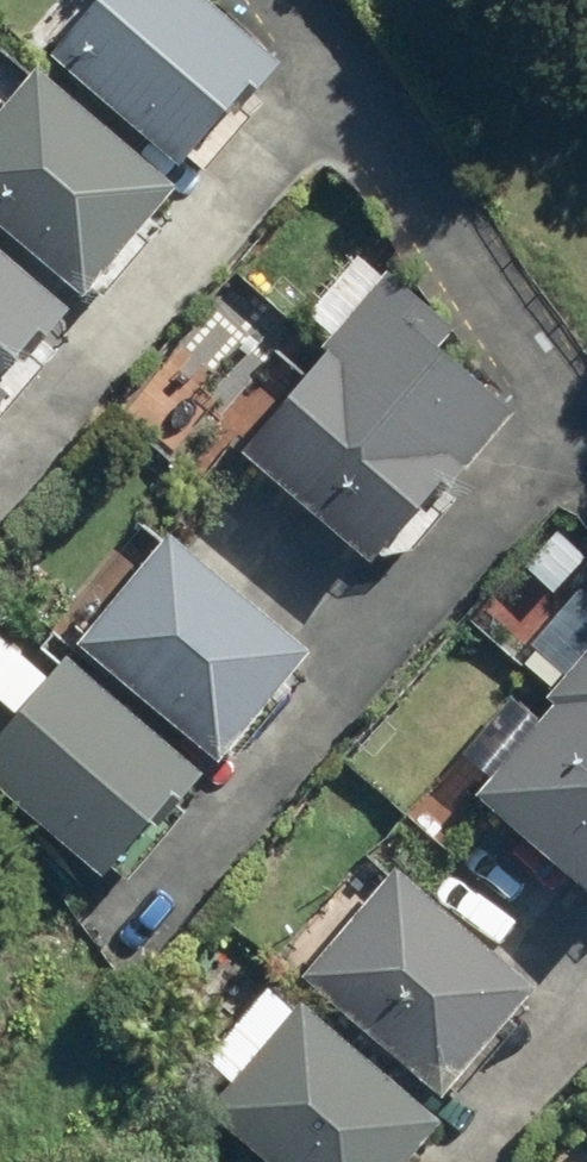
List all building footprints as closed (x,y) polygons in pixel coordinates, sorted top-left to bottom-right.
[(47,48),(173,162),(270,55),(209,0),(91,0),(47,48)] [(171,185),(42,66),(0,112),(0,224),(88,306),(161,227),(145,212),(171,185)] [(61,354),(38,332),(64,303),(0,244),(0,419),(61,354)] [(448,330),(382,272),(356,250),(303,310),(329,333),(234,443),(369,560),(510,399),(441,339),(448,330)] [(171,527),(73,640),(207,757),(305,644),(171,527)] [(0,717),(0,789),(98,879),(196,774),(61,650),(0,717)] [(473,786),(586,886),(586,656),(473,786)] [(530,989),(391,872),(301,978),(440,1095),(530,989)] [(204,1110),(266,1161),(396,1161),(435,1116),(270,978),(201,1061),(227,1082),(204,1110)]
